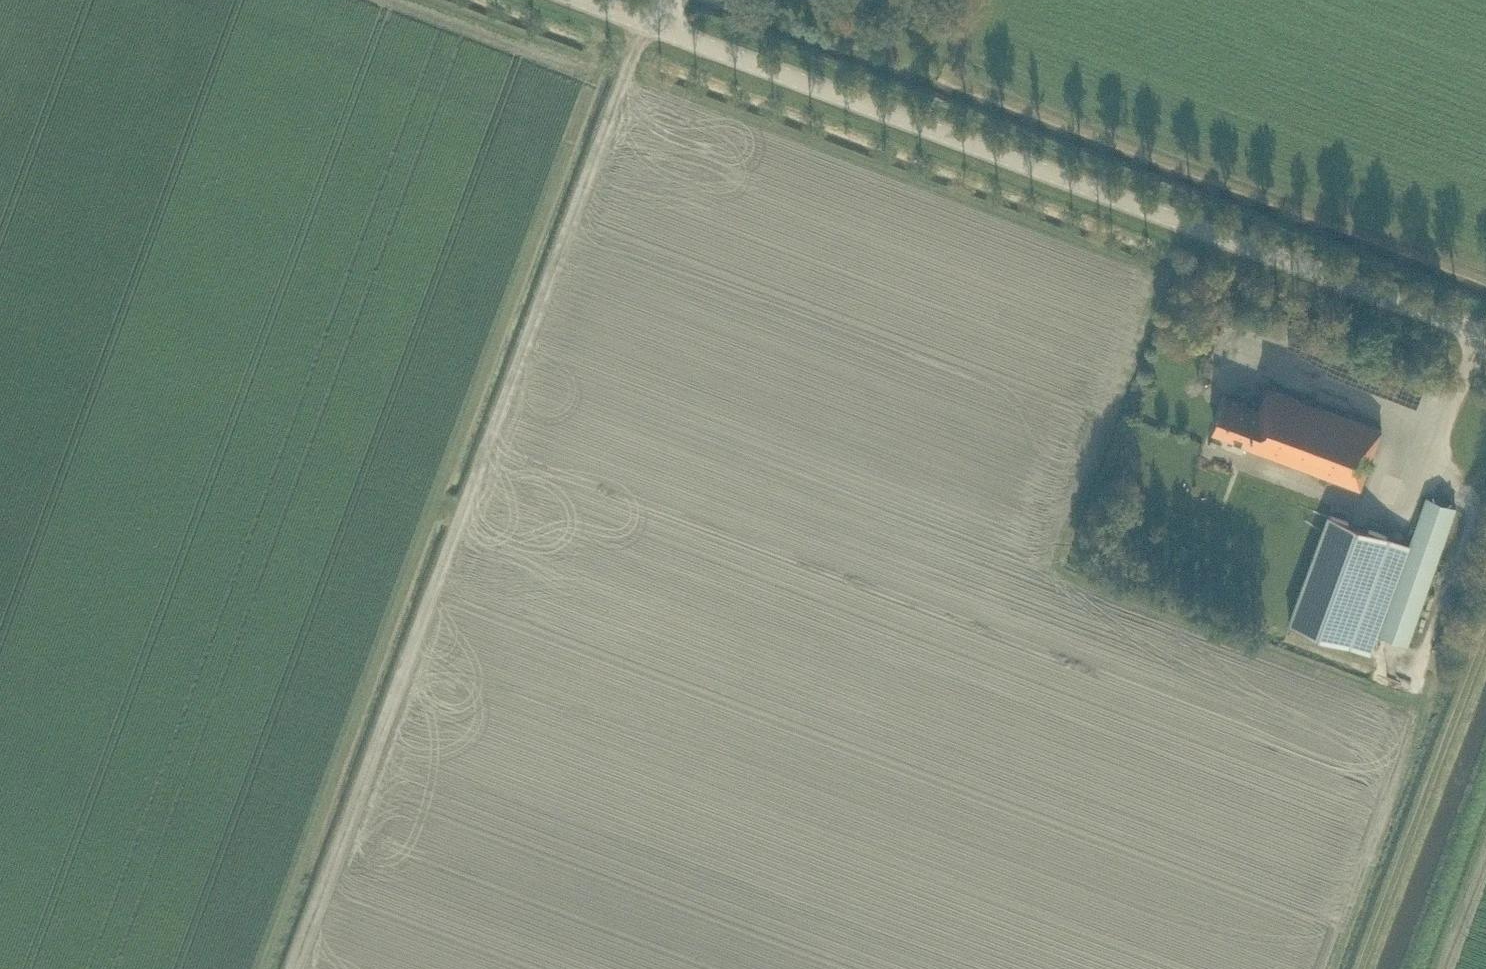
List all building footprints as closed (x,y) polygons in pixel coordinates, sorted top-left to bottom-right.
[(1213,431),(1361,487),(1382,428),(1268,386),(1258,409),(1225,397),(1213,431)] [(1392,476),(1388,486),(1402,492),(1406,481),(1392,476)] [(1409,644),(1457,506),(1427,495),(1411,540),(1379,633),(1409,644)] [(1288,622),(1373,648),(1411,540),(1328,511),(1288,622)]
